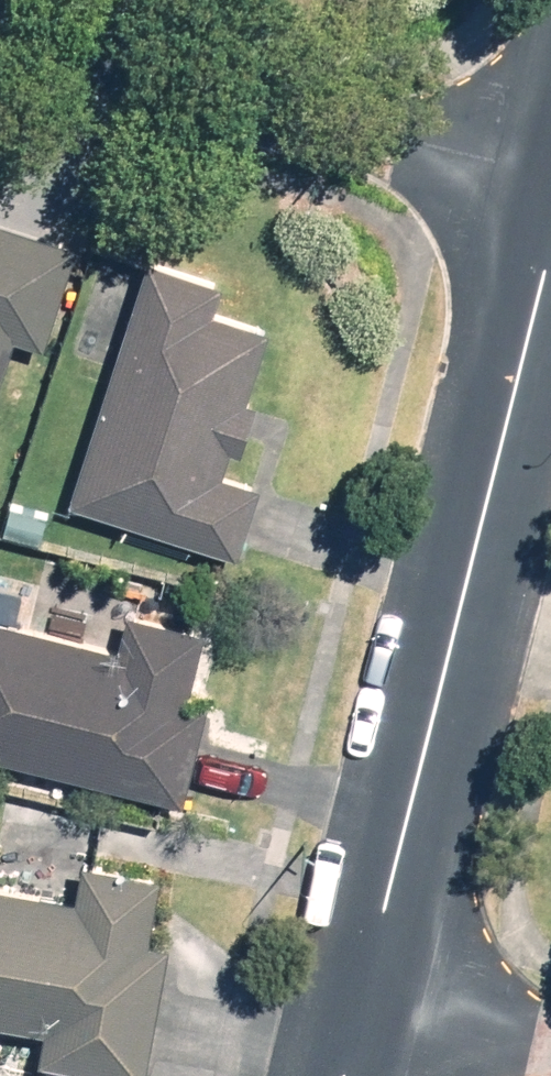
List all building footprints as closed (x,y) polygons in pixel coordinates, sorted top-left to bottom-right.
[(0,217),(0,383),(16,331),(47,340),(78,241),(0,217)] [(151,254),(74,496),(241,549),(263,481),(227,470),(273,328),(214,310),(224,277),(151,254)] [(184,797),(208,702),(191,698),(209,626),(130,607),(121,644),(0,613),(0,750),(184,797)] [(0,882),(0,1011),(51,1020),(44,1056),(148,1075),(173,941),(150,937),(161,878),(85,864),(79,896),(0,882)]
